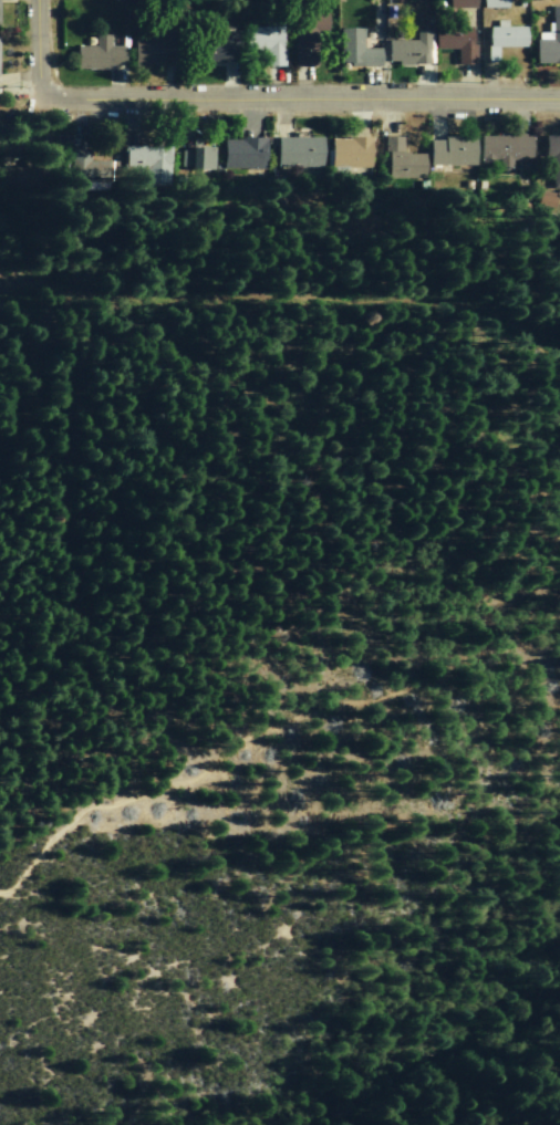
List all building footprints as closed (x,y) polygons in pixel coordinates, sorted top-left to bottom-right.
[(449,7),(477,9),(477,0),(449,0),(449,7)] [(483,8),(509,8),(509,0),(483,0),(483,8)] [(528,47),(527,26),(508,26),(508,20),(497,20),(497,27),(489,27),(490,48),(528,47)] [(284,67),(285,27),(253,26),(252,47),(262,48),(262,66),(284,67)] [(364,47),(364,28),(350,28),(349,66),(382,67),(382,48),(364,47)] [(476,64),(475,28),(435,29),(436,50),(457,49),(458,65),(476,64)] [(388,40),(389,62),(398,61),(398,65),(431,65),(431,33),(416,33),(416,40),(388,40)] [(77,46),(77,69),(125,68),(125,46),(111,46),(110,34),(95,34),(95,45),(77,46)] [(134,65),(167,66),(167,39),(135,38),(134,65)] [(234,57),(234,40),(208,38),(208,56),(234,57)] [(533,159),(532,134),(480,136),(481,164),(498,163),(498,168),(513,167),(512,160),(533,159)] [(552,189),(559,189),(559,135),(545,135),(545,156),(552,156),(552,189)] [(276,137),(277,168),(323,167),(322,136),(276,137)] [(403,136),(385,136),(385,151),(388,151),(389,177),(425,176),(425,153),(403,153),(403,136)] [(430,140),(429,165),(476,166),(476,137),(443,136),(443,140),(430,140)] [(330,167),(371,168),(372,138),(331,137),(330,167)] [(266,168),(265,138),(223,138),(224,169),(266,168)] [(124,169),(146,169),(145,182),(169,183),(170,144),(125,143),(124,169)] [(192,170),(214,169),(214,147),(192,147),(192,170)] [(111,179),(110,160),(87,161),(87,150),(69,151),(70,180),(111,179)] [(537,205),(554,209),(557,193),(541,190),(537,205)]
